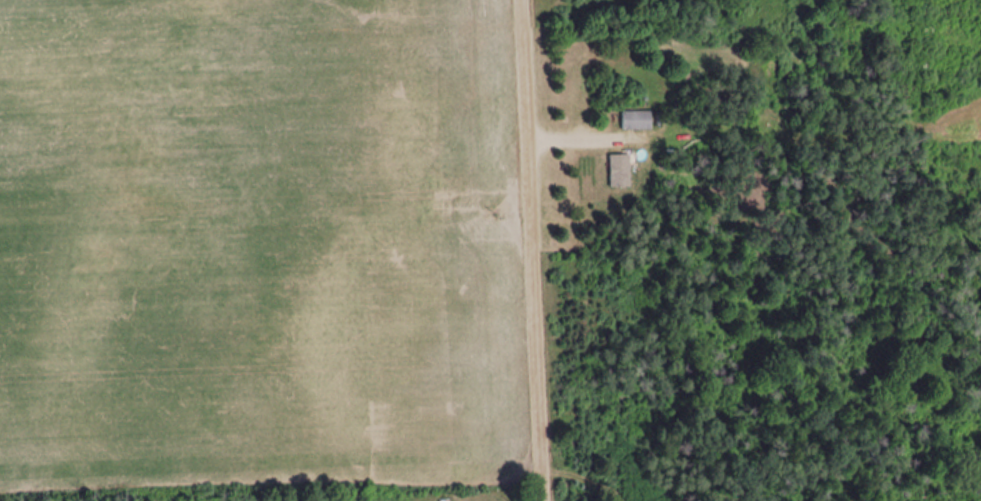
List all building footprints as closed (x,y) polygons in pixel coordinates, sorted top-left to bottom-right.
[(652,130),(652,112),(622,112),(622,130),(652,130)] [(610,156),(610,188),(631,188),(631,156),(610,156)]
